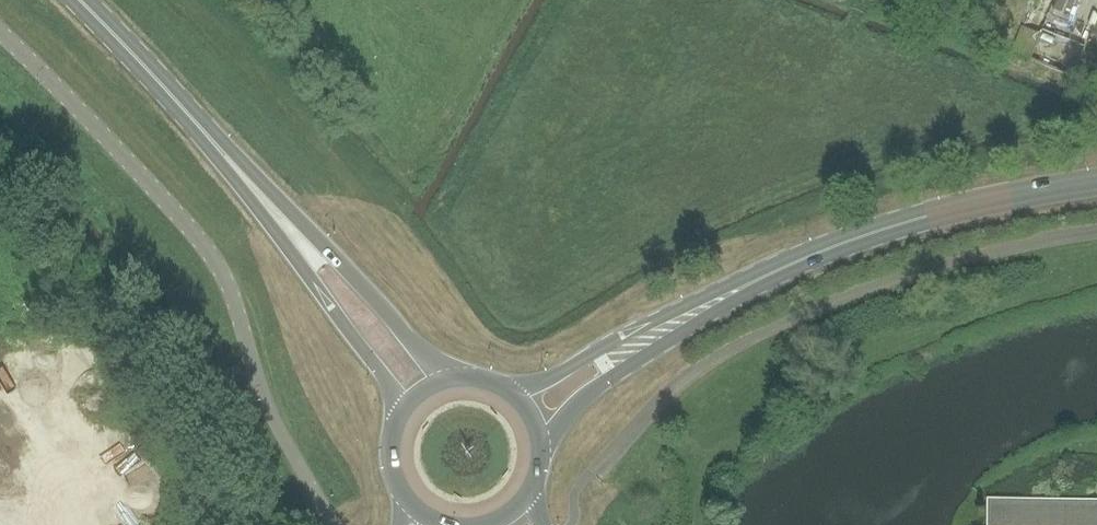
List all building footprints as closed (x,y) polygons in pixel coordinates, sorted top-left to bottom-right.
[(991,524),(1096,524),(1096,503),(991,502),(991,524)]
